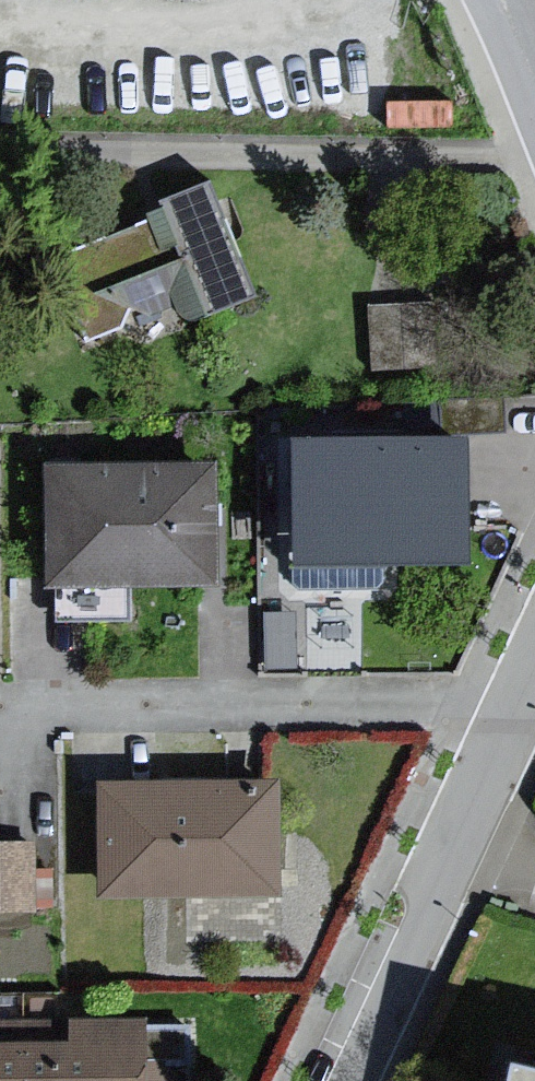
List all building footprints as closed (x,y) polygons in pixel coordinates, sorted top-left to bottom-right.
[(265,299),(216,183),(161,206),(166,217),(41,270),(77,354),(127,333),(135,353),(265,299)] [(370,297),(368,378),(440,380),(442,299),(370,297)] [(482,447),(305,446),(304,569),(482,570),(482,447)] [(224,472),(50,471),(50,595),(224,596),(224,472)] [(288,787),(100,790),(101,908),(289,905),(288,787)] [(0,848),(0,919),(40,918),(38,847),(0,848)] [(155,1027),(0,1027),(0,1080),(155,1080),(155,1027)] [(505,1065),(501,1080),(534,1080),(534,1072),(505,1065)]
